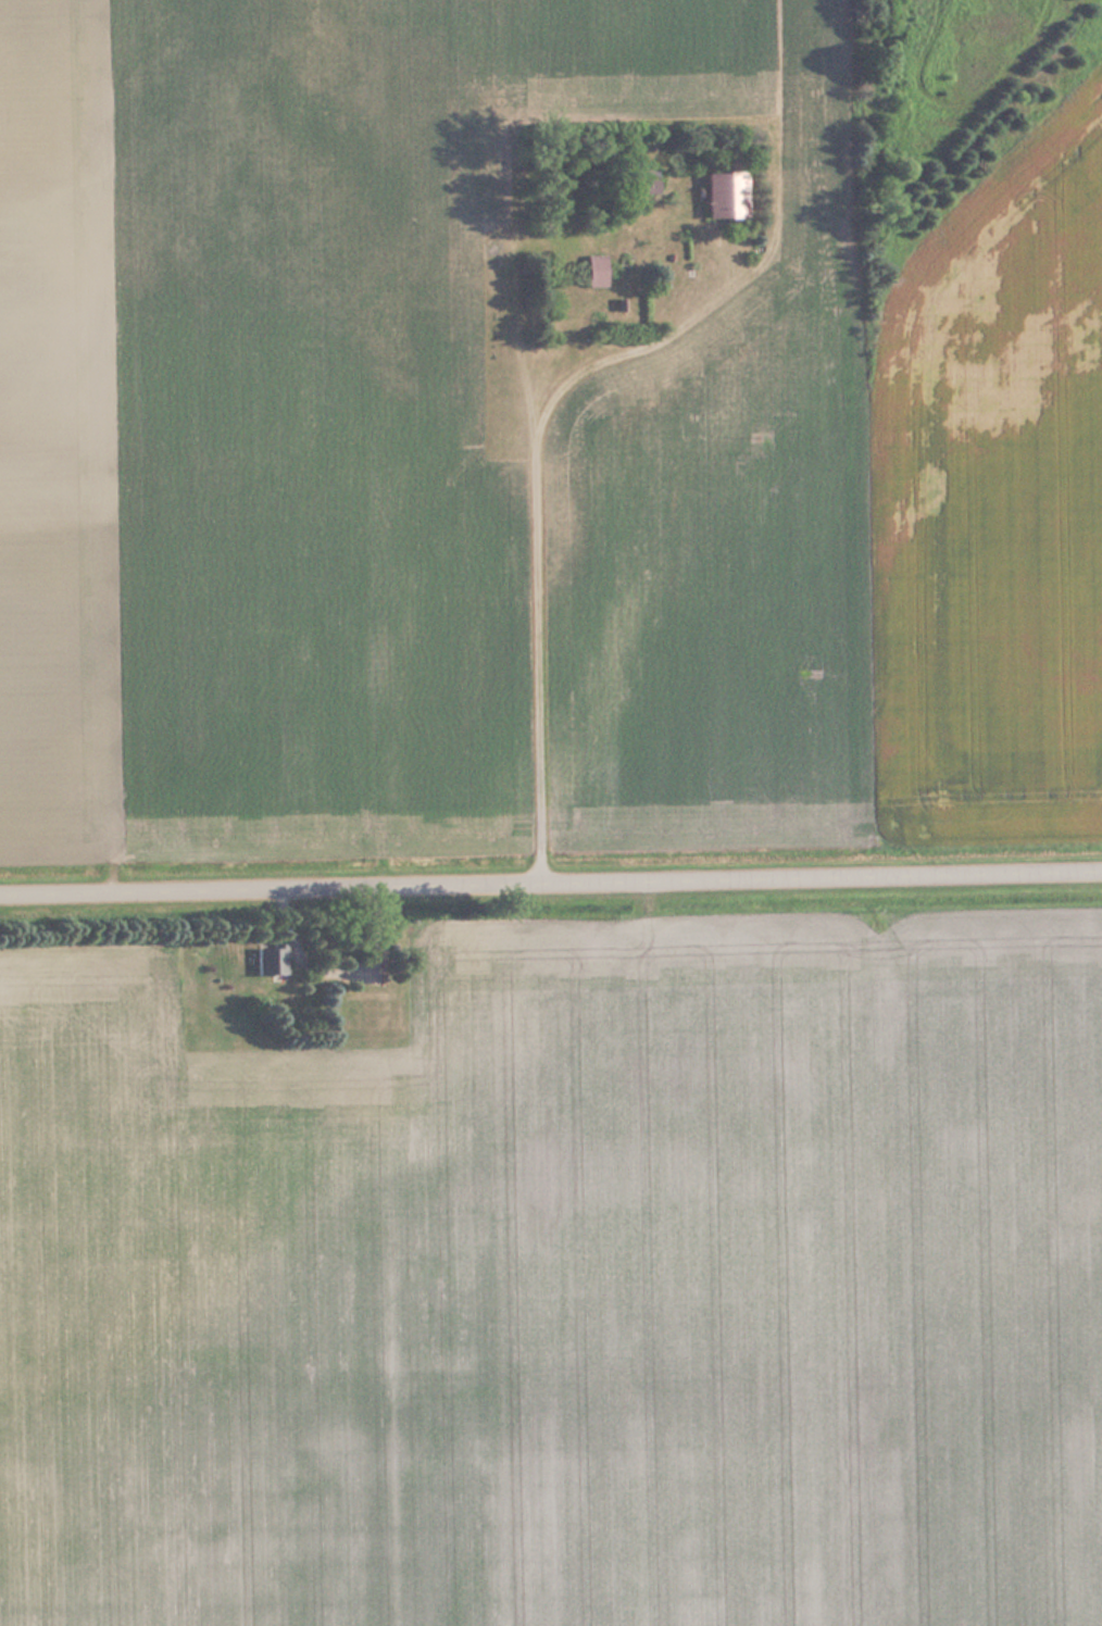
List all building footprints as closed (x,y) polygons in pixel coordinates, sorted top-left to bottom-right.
[(743,171),(704,171),(704,216),(743,216),(743,171)] [(652,185),(653,173),(634,172),(634,184),(652,185)] [(603,255),(584,255),(585,286),(604,286),(603,255)] [(256,975),(284,975),(284,945),(256,945),(256,975)]
